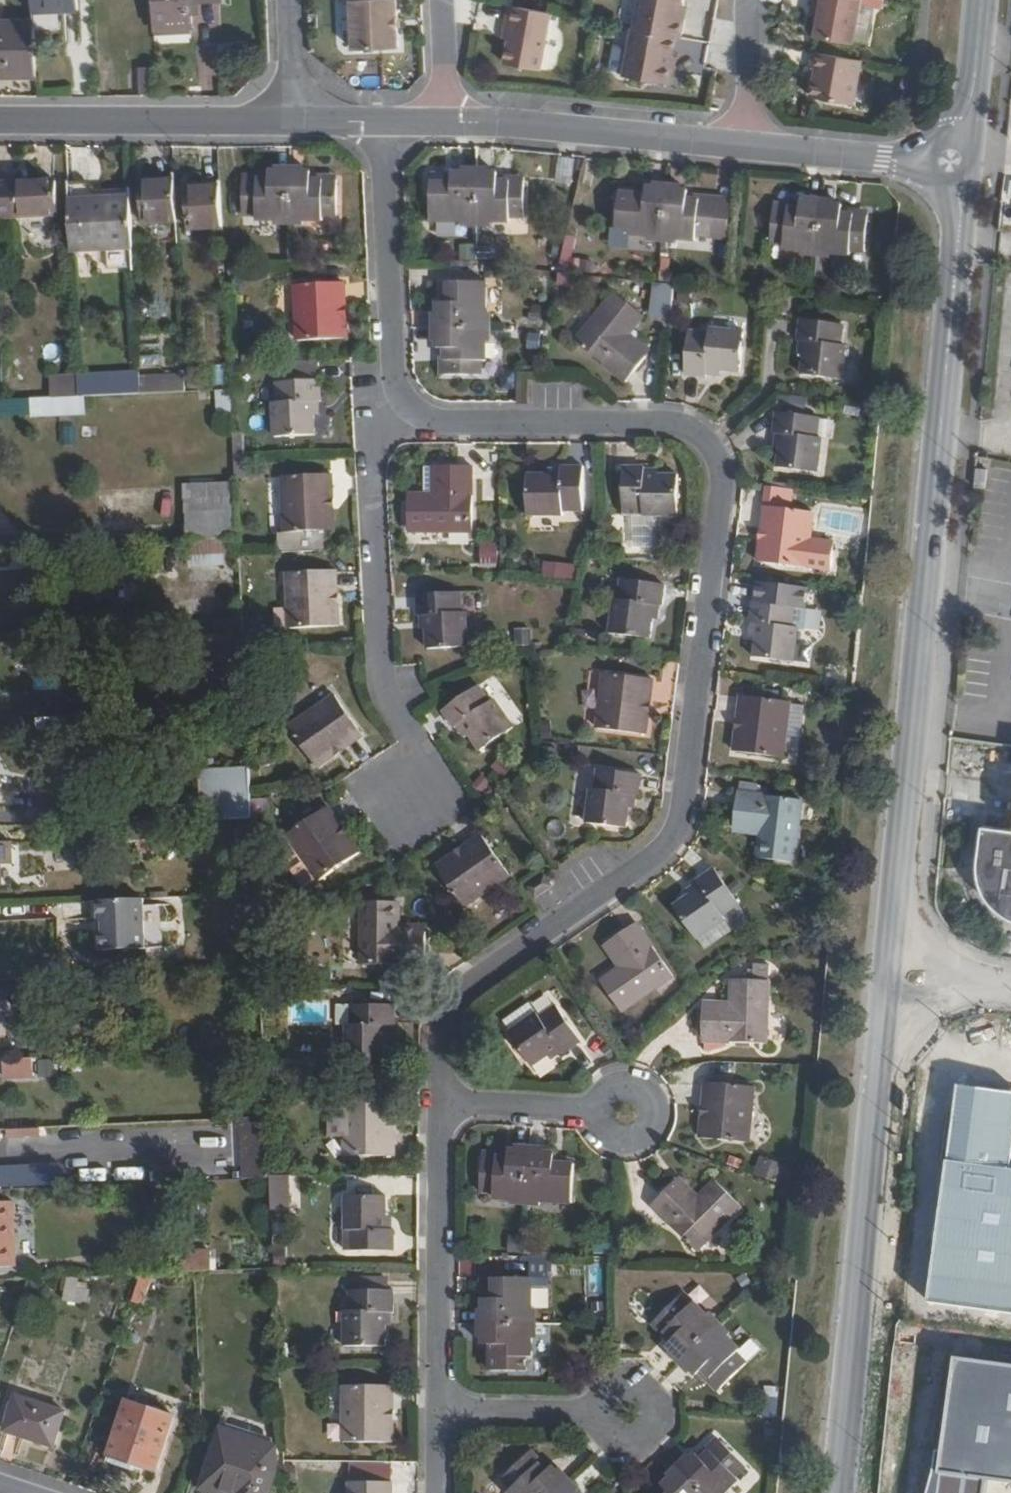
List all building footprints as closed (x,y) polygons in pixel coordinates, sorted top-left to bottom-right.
[(79,10),(78,0),(33,0),(34,12),(79,10)] [(154,29),(192,28),(191,1),(219,1),(219,0),(153,0),(154,29)] [(345,42),(390,43),(391,0),(345,0),(345,42)] [(635,29),(637,29),(678,38),(684,39),(687,22),(683,21),(685,9),(687,0),(642,0),(635,29)] [(812,2),(820,4),(818,15),(813,36),(851,44),(860,0),(813,0),(812,2)] [(820,4),(812,2),(810,14),(818,15),(820,4)] [(548,13),(506,5),(502,23),(508,24),(501,62),(537,70),(548,13)] [(0,21),(0,55),(4,55),(5,77),(37,77),(34,20),(0,21)] [(678,38),(637,29),(626,76),(669,84),(678,38)] [(859,57),(814,48),(810,64),(814,64),(809,92),(851,100),(859,57)] [(141,94),(157,93),(156,68),(140,69),(141,94)] [(290,222),(290,171),(270,170),(270,174),(270,179),(243,179),(242,216),(257,216),(257,221),(290,222)] [(290,171),(290,222),(324,222),(324,216),(338,216),(338,178),(312,178),(312,174),(312,171),(290,171)] [(431,181),(431,222),(477,223),(478,172),(452,172),(452,176),(452,182),(431,181)] [(478,172),(477,223),(511,223),(511,217),(525,218),(525,179),(498,179),(499,175),(499,172),(478,172)] [(57,180),(0,183),(0,219),(59,215),(57,180)] [(143,224),(177,223),(174,180),(141,181),(143,224)] [(89,183),(69,184),(70,200),(90,199),(89,183)] [(186,187),(189,230),(223,229),(221,186),(186,187)] [(646,193),(620,190),(616,229),(630,230),(630,235),(663,239),(668,188),(647,186),(646,189),(646,193)] [(689,190),(668,188),(663,239),(696,241),(697,236),(711,238),(714,200),(688,197),(689,192),(689,190)] [(133,248),(131,197),(90,199),(70,200),(71,227),(72,252),(133,248)] [(714,200),(711,238),(727,239),(730,202),(714,200)] [(822,203),(801,200),(800,204),(800,208),(774,206),(771,243),(784,245),(784,250),(817,253),(822,203)] [(822,203),(817,253),(851,256),(851,251),(865,252),(868,215),(842,212),(842,207),(843,204),(822,203)] [(479,260),(492,260),(492,247),(479,246),(479,260)] [(137,252),(112,254),(113,269),(138,267),(137,252)] [(230,281),(239,280),(239,262),(229,263),(230,281)] [(487,282),(451,281),(448,281),(448,302),(443,302),(437,302),(437,327),(486,327),(487,282)] [(340,304),(345,303),(344,282),(295,284),(298,341),(347,338),(346,316),(341,316),(340,304)] [(655,284),(653,318),(675,319),(677,285),(655,284)] [(630,333),(644,316),(615,293),(576,341),(626,382),(647,357),(625,340),(630,333)] [(847,345),(842,344),(844,324),(800,318),(798,340),(800,340),(808,341),(806,355),(804,355),(801,374),(843,380),(847,345)] [(486,327),(437,327),(437,349),(440,349),(444,349),(444,375),(481,375),(481,361),(486,361),(486,327)] [(741,372),(744,331),(710,328),(710,332),(689,330),(685,375),(706,377),(707,374),(707,367),(721,368),(721,371),(741,372)] [(647,357),(652,351),(630,333),(625,340),(647,357)] [(804,355),(806,355),(808,341),(800,340),(799,354),(804,355)] [(275,364),(277,401),(272,402),(274,437),(316,435),(315,415),(313,415),(312,401),(319,401),(322,401),(321,379),(319,379),(318,361),(275,364)] [(721,371),(721,368),(707,367),(707,374),(720,376),(721,371)] [(107,383),(106,373),(78,375),(80,396),(84,396),(108,395),(107,383)] [(80,396),(78,375),(50,376),(51,398),(80,396)] [(186,391),(185,376),(165,377),(166,392),(186,391)] [(107,383),(108,395),(140,393),(140,382),(107,383)] [(218,391),(218,411),(234,411),(234,391),(218,391)] [(84,396),(80,396),(51,398),(33,398),(34,416),(85,414),(84,396)] [(315,415),(320,415),(319,401),(312,401),(313,415),(315,415)] [(820,416),(777,411),(774,434),(776,434),(784,435),(782,449),(780,448),(777,468),(818,472),(823,438),(818,437),(820,416)] [(245,432),(233,432),(235,459),(247,458),(245,432)] [(784,435),(776,434),(775,448),(780,448),(782,449),(784,435)] [(247,458),(235,459),(236,480),(250,479),(249,458),(247,458)] [(409,531),(472,532),(472,467),(440,466),(440,494),(432,494),(425,494),(409,494),(409,531)] [(432,494),(440,494),(440,466),(432,466),(432,494)] [(528,474),(528,516),(563,516),(563,511),(584,511),(584,466),(562,466),(562,469),(561,477),(549,476),(549,474),(528,474)] [(623,466),(623,510),(643,510),(643,515),(679,515),(679,474),(659,475),(659,476),(645,476),(645,469),(645,466),(623,466)] [(328,496),(333,496),(332,474),(283,476),(286,532),(334,530),(333,506),(328,506),(328,496)] [(188,540),(238,538),(236,482),(185,484),(188,540)] [(793,489),(767,486),(762,528),(767,528),(766,539),(761,538),(758,561),(830,570),(834,541),(812,538),(814,512),(790,509),(793,489)] [(609,532),(614,518),(603,515),(598,528),(609,532)] [(240,564),(238,538),(188,540),(189,566),(240,564)] [(498,543),(482,545),(485,567),(501,565),(498,543)] [(578,581),(580,565),(546,561),(544,577),(578,581)] [(332,594),(337,594),(336,570),(287,572),(290,629),(339,626),(338,604),(333,604),(332,594)] [(619,599),(614,598),(610,633),(650,638),(653,618),(651,618),(653,604),(660,605),(662,605),(665,584),(621,579),(619,599)] [(467,611),(462,611),(461,592),(417,594),(418,616),(422,616),(429,615),(430,629),(427,629),(428,649),(469,647),(467,611)] [(219,610),(219,598),(190,599),(190,611),(219,610)] [(797,606),(753,601),(750,623),(752,623),(760,624),(759,638),(755,638),(753,657),(795,662),(800,627),(794,627),(797,606)] [(653,618),(658,619),(660,605),(653,604),(651,618),(653,618)] [(760,624),(752,623),(751,637),(755,638),(759,638),(760,624)] [(650,703),(653,679),(604,672),(598,728),(646,734),(649,713),(643,712),(645,702),(650,703)] [(481,751),(515,728),(494,699),(490,701),(479,685),(443,709),(455,728),(458,727),(464,722),(471,734),(470,735),(481,751)] [(346,747),(363,735),(335,695),(289,728),(317,767),(337,753),(334,749),(343,743),(346,747)] [(737,727),(734,751),(784,757),(787,736),(791,703),(791,701),(741,695),(738,716),(743,717),(742,728),(737,727)] [(804,705),(791,703),(787,736),(800,737),(804,705)] [(470,735),(471,734),(464,722),(458,727),(466,738),(470,735)] [(337,753),(346,747),(343,743),(334,749),(337,753)] [(802,760),(788,758),(787,768),(802,770),(802,760)] [(250,767),(203,768),(206,821),(252,819),(250,767)] [(639,795),(641,774),(598,768),(595,788),(591,787),(587,822),(627,827),(629,808),(628,807),(629,794),(637,795),(639,795)] [(802,800),(738,792),(734,824),(761,827),(761,835),(758,858),(795,861),(802,800)] [(628,807),(635,808),(637,795),(629,794),(628,807)] [(347,833),(343,836),(337,827),(341,824),(329,807),(287,835),(319,881),(361,852),(347,833)] [(343,836),(347,833),(341,824),(337,827),(343,836)] [(734,824),(733,832),(761,835),(761,827),(734,824)] [(983,826),(979,865),(980,876),(982,885),(985,892),(989,900),(995,907),(1000,912),(1010,918),(1010,829),(983,826)] [(464,907),(511,875),(482,834),(462,848),(465,852),(457,858),(454,854),(436,866),(464,907)] [(13,865),(12,841),(0,842),(0,865),(13,865)] [(457,858),(465,852),(462,848),(454,854),(457,858)] [(690,895),(674,905),(697,939),(726,919),(723,915),(740,904),(715,868),(697,880),(699,883),(703,889),(691,896),(690,895)] [(703,889),(699,883),(687,890),(690,895),(691,896),(703,889)] [(150,901),(98,899),(97,949),(148,951),(150,901)] [(400,932),(400,924),(400,902),(363,902),(363,964),(427,965),(427,932),(400,932)] [(637,922),(610,940),(626,963),(619,968),(601,980),(622,1012),(674,976),(637,922)] [(427,932),(427,924),(400,924),(400,932),(427,932)] [(603,945),(619,968),(626,963),(610,940),(603,945)] [(770,980),(732,978),(731,1002),(731,1010),(704,1009),(703,1041),(767,1044),(770,980)] [(731,1002),(704,1001),(704,1009),(731,1010),(731,1002)] [(396,1003),(351,1003),(351,1024),(346,1024),(346,1060),(388,1060),(388,1040),(386,1040),(386,1026),(393,1026),(396,1026),(396,1003)] [(538,1012),(508,1032),(532,1066),(548,1055),(560,1047),(564,1053),(582,1040),(557,1005),(540,1016),(538,1012)] [(560,1047),(548,1055),(551,1059),(563,1051),(560,1047)] [(37,1058),(8,1059),(9,1077),(38,1075),(37,1058)] [(59,1060),(40,1060),(40,1077),(58,1077),(59,1060)] [(703,1117),(701,1138),(749,1142),(755,1086),(706,1082),(703,1106),(709,1107),(707,1117),(703,1117)] [(346,1137),(345,1099),(330,1099),(329,1137),(346,1137)] [(395,1155),(395,1134),(390,1134),(390,1123),(395,1123),(395,1099),(345,1099),(346,1137),(346,1155),(395,1155)] [(267,1116),(243,1118),(245,1179),(270,1178),(267,1116)] [(40,1127),(7,1129),(7,1138),(41,1137),(40,1127)] [(483,1155),(481,1192),(494,1193),(494,1199),(527,1201),(531,1150),(509,1149),(509,1152),(509,1156),(483,1155)] [(531,1150),(527,1201),(573,1204),(576,1163),(555,1162),(555,1157),(556,1152),(531,1150)] [(762,1156),(756,1174),(789,1187),(796,1169),(762,1156)] [(680,1176),(674,1182),(694,1201),(699,1196),(680,1176)] [(694,1201),(674,1182),(652,1204),(697,1252),(742,1206),(716,1180),(699,1196),(694,1201)] [(385,1216),(387,1216),(387,1196),(345,1195),(345,1251),(395,1251),(395,1229),(392,1229),(385,1230),(385,1216)] [(0,1202),(0,1267),(17,1267),(14,1201),(0,1202)] [(184,1272),(213,1271),(212,1249),(183,1249),(184,1272)] [(141,1274),(133,1299),(144,1303),(154,1273),(141,1274)] [(79,1277),(69,1277),(64,1301),(83,1304),(86,1290),(76,1288),(79,1277)] [(533,1278),(493,1277),(493,1298),(488,1298),(483,1298),(483,1323),(533,1323),(533,1278)] [(388,1280),(357,1279),(357,1289),(388,1290),(388,1280)] [(357,1289),(349,1289),(349,1310),(345,1310),(344,1346),(386,1346),(386,1326),(384,1326),(385,1312),(392,1312),(395,1312),(394,1290),(388,1290),(357,1289)] [(670,1343),(667,1345),(682,1360),(718,1325),(694,1301),(690,1305),(681,1295),(654,1321),(673,1339),(670,1343)] [(670,1343),(673,1339),(654,1321),(651,1324),(670,1343)] [(533,1323),(483,1323),(483,1345),(486,1345),(490,1345),(490,1370),(528,1370),(528,1357),(533,1357),(533,1323)] [(718,1325),(682,1360),(697,1376),(700,1373),(702,1370),(720,1389),(747,1362),(737,1353),(741,1349),(718,1325)] [(737,1353),(747,1362),(761,1348),(751,1339),(741,1349),(737,1353)] [(971,1359),(953,1469),(1010,1480),(1010,1363),(971,1359)] [(700,1373),(717,1392),(720,1389),(702,1370),(700,1373)] [(344,1385),(344,1442),(393,1441),(393,1420),(388,1420),(388,1409),(393,1409),(393,1385),(344,1385)] [(66,1410),(16,1395),(4,1431),(54,1447),(66,1410)] [(158,1471),(176,1415),(127,1399),(109,1454),(158,1471)] [(278,1471),(277,1446),(222,1428),(203,1489),(216,1492),(270,1492),(278,1471)] [(717,1436),(698,1455),(701,1458),(720,1439),(717,1436)] [(680,1468),(705,1492),(726,1492),(740,1480),(737,1477),(747,1467),(720,1439),(701,1458),(698,1455),(696,1452),(680,1468)] [(532,1449),(529,1452),(547,1471),(550,1468),(532,1449)] [(501,1478),(511,1489),(508,1492),(510,1492),(556,1492),(568,1481),(552,1466),(550,1468),(547,1471),(529,1452),(501,1478)] [(662,1485),(666,1488),(669,1492),(705,1492),(680,1468),(662,1485)] [(393,1481),(349,1481),(349,1492),(393,1492),(393,1481)] [(556,1492),(579,1492),(568,1481),(556,1492)]
